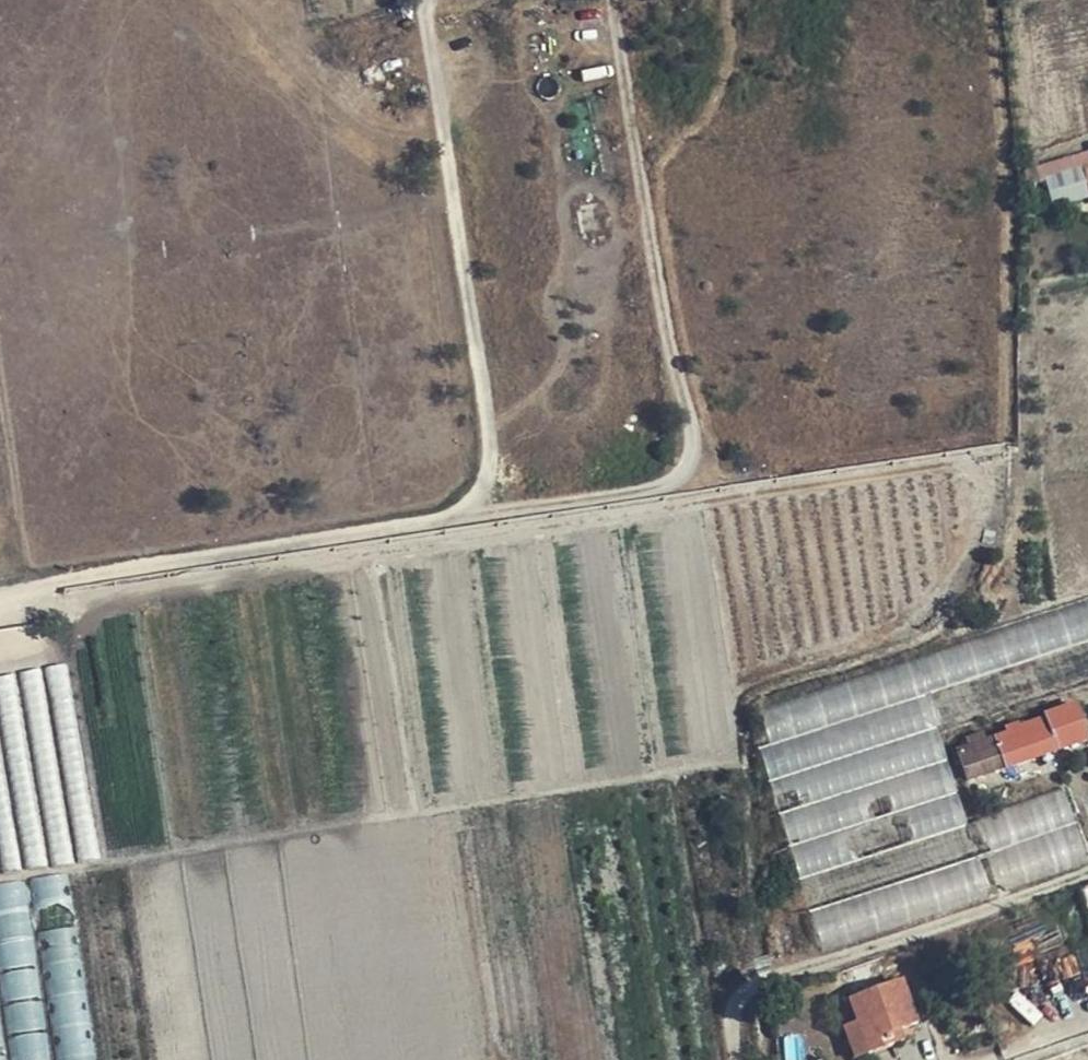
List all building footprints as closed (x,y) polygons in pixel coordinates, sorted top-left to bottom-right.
[(1072,158),(1074,165),(1043,173),(1045,181),(1087,169),(1087,153),(1072,158)] [(1024,171),(1030,185),(1045,181),(1043,173),(1074,165),(1072,158),(1024,171)] [(1034,205),(1087,190),(1087,169),(1045,181),(1030,185),(1034,205)] [(757,749),(819,942),(988,888),(962,800),(939,721),(1087,673),(1087,596),(943,639),(933,647),(910,656),(766,699),(760,702),(757,716),(757,749)] [(1004,765),(1086,738),(1074,704),(1045,714),(1047,720),(1019,729),(1017,724),(1005,728),(1006,733),(955,750),(966,781),(1005,768),(1004,765)] [(1065,788),(983,817),(1006,882),(1087,855),(1087,851),(1065,788)] [(66,874),(35,879),(39,905),(70,901),(66,874)] [(0,885),(0,1059),(54,1059),(53,1053),(80,1050),(81,1055),(91,1054),(89,1039),(49,1044),(27,882),(0,885)] [(919,1024),(902,984),(853,1004),(872,1054),(895,1046),(891,1036),(919,1024)]
